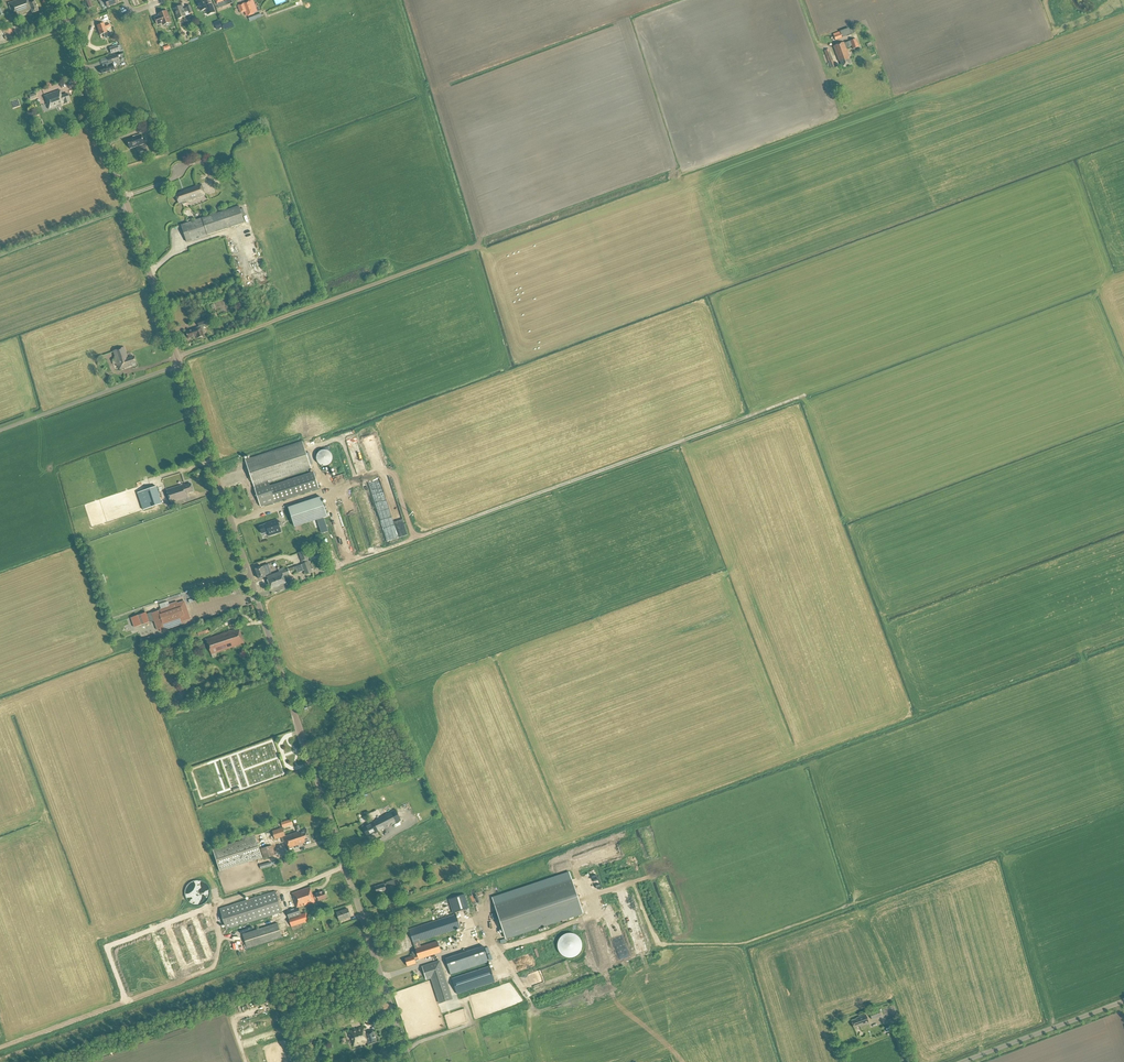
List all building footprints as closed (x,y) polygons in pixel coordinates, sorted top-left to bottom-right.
[(34,1),(29,3),(28,0),(17,0),(8,3),(12,17),(31,10),(32,13),(38,11),(34,1)] [(101,5),(103,9),(107,8),(117,4),(116,0),(99,0),(101,5)] [(206,0),(198,0),(197,0),(201,11),(206,9),(208,15),(215,12),(212,4),(208,6),(206,0)] [(217,4),(219,8),(227,5),(225,1),(227,0),(216,0),(217,4)] [(254,15),(252,9),(255,8),(253,2),(250,3),(249,2),(237,6),(240,14),(244,13),(246,17),(247,16),(248,17),(254,15)] [(182,6),(174,9),(178,19),(186,16),(185,13),(188,12),(189,14),(193,12),(190,6),(187,7),(187,8),(183,9),(182,6)] [(167,12),(159,15),(160,16),(155,18),(158,25),(162,23),(163,25),(171,22),(167,12)] [(103,23),(96,26),(100,35),(107,33),(105,29),(110,27),(109,24),(104,25),(103,23)] [(10,27),(3,30),(7,39),(13,37),(12,34),(10,27)] [(835,41),(851,35),(856,33),(854,28),(849,30),(848,28),(832,34),(835,41)] [(844,43),(833,46),(839,61),(840,61),(842,67),(851,64),(848,56),(849,56),(846,48),(851,46),(852,49),(859,47),(856,39),(844,43)] [(108,48),(110,54),(118,52),(117,46),(108,48)] [(828,49),(824,51),(831,68),(835,67),(828,49)] [(103,67),(99,69),(101,73),(113,69),(110,60),(115,59),(114,56),(106,58),(108,65),(103,67)] [(70,102),(67,94),(61,96),(59,91),(44,97),(49,110),(64,104),(64,105),(70,102)] [(36,118),(39,126),(45,124),(42,116),(36,118)] [(133,138),(126,140),(129,149),(144,144),(141,134),(132,137),(133,138)] [(176,195),(179,203),(181,202),(182,203),(182,204),(183,204),(184,204),(187,203),(186,201),(205,195),(201,185),(184,191),(184,192),(176,195)] [(245,223),(243,218),(239,206),(181,225),(187,242),(245,223)] [(208,321),(216,318),(214,313),(206,315),(208,321)] [(191,331),(186,332),(188,339),(197,336),(198,338),(204,336),(203,332),(204,331),(203,326),(202,325),(206,324),(205,320),(197,322),(199,326),(199,328),(195,329),(191,330),(191,331)] [(112,351),(114,357),(113,357),(116,366),(118,366),(119,370),(136,364),(133,356),(128,358),(124,347),(112,351)] [(303,443),(245,461),(252,480),(253,486),(260,507),(318,488),(313,473),(270,487),(268,482),(311,468),(303,443)] [(318,453),(317,456),(316,458),(317,461),(318,463),(320,465),(322,466),(324,466),(327,466),(329,465),(331,463),(332,461),(332,458),(332,456),(331,453),(329,452),(327,450),(324,450),(322,450),(320,452),(318,453)] [(193,492),(191,484),(187,485),(185,485),(185,484),(167,490),(171,503),(189,497),(188,494),(193,492)] [(157,486),(138,493),(143,510),(162,504),(157,486)] [(322,498),(289,509),(295,526),(327,516),(322,498)] [(265,525),(260,527),(262,534),(268,532),(269,536),(281,532),(277,520),(265,524),(265,525)] [(387,539),(398,536),(394,525),(385,528),(383,522),(382,522),(387,539)] [(302,564),(309,562),(305,551),(298,554),(302,564)] [(294,567),(288,569),(284,571),(283,568),(278,570),(279,572),(267,577),(268,581),(271,589),(286,583),(283,576),(290,574),(289,572),(296,570),(297,573),(304,571),(306,575),(312,573),(311,569),(313,569),(310,561),(309,562),(302,564),(295,567),(294,567)] [(263,567),(255,569),(259,579),(266,577),(265,576),(268,575),(265,566),(263,567)] [(182,621),(190,619),(185,602),(178,604),(177,602),(169,605),(170,607),(166,609),(147,615),(147,613),(132,618),(135,628),(155,621),(158,630),(160,629),(161,631),(183,624),(182,621)] [(198,637),(211,633),(210,630),(207,631),(206,627),(191,632),(193,637),(198,635),(198,637)] [(244,644),(239,629),(233,631),(233,630),(206,639),(212,659),(216,658),(215,654),(244,644)] [(381,814),(388,810),(381,796),(374,800),(381,814)] [(392,812),(362,827),(368,837),(396,823),(396,822),(397,822),(392,812)] [(272,831),(275,839),(283,837),(286,845),(287,844),(288,848),(304,843),(304,842),(310,840),(307,830),(306,831),(306,829),(301,831),(299,825),(295,826),(297,832),(285,836),(282,828),(272,831)] [(242,841),(219,848),(212,850),(219,872),(262,858),(259,847),(255,836),(254,837),(252,833),(241,837),(242,841)] [(272,846),(261,849),(264,859),(275,855),(272,846)] [(572,879),(494,904),(506,939),(583,914),(572,879)] [(377,893),(386,890),(389,889),(391,894),(396,892),(394,886),(395,885),(394,880),(386,882),(387,884),(384,884),(375,887),(377,893)] [(195,906),(198,906),(202,905),(205,904),(207,901),(209,898),(210,895),(210,891),(208,888),(206,885),(204,883),(200,882),(197,881),(193,882),(190,884),(187,886),(186,889),(185,893),(185,896),(186,900),(188,902),(191,905),(195,906)] [(327,898),(324,891),(316,894),(316,895),(312,896),(310,888),(292,894),(297,908),(286,912),(291,927),(309,922),(306,913),(301,915),(298,908),(315,902),(314,900),(317,899),(318,901),(327,898)] [(275,891),(220,909),(226,929),(282,912),(275,891)] [(464,894),(449,899),(453,913),(469,908),(464,894)] [(351,917),(348,909),(335,913),(338,921),(351,917)] [(413,957),(405,959),(407,966),(416,964),(415,961),(419,960),(441,953),(437,942),(421,947),(419,941),(460,928),(455,914),(409,930),(416,951),(411,952),(413,957)] [(277,923),(243,934),(247,948),(282,937),(277,923)] [(570,933),(568,933),(567,933),(566,934),(565,934),(564,935),(563,935),(562,936),(561,937),(560,937),(560,938),(559,939),(558,940),(558,941),(558,942),(558,943),(557,943),(557,944),(557,945),(557,946),(557,947),(557,948),(558,949),(558,950),(558,951),(559,952),(560,953),(561,954),(562,955),(562,956),(563,956),(564,956),(565,957),(566,957),(567,958),(569,958),(570,958),(571,958),(572,958),(573,957),(574,957),(575,957),(576,956),(578,955),(578,954),(579,954),(579,953),(580,952),(580,951),(581,951),(581,950),(581,949),(582,948),(582,947),(582,946),(582,945),(582,944),(582,943),(581,942),(581,941),(581,940),(580,939),(579,938),(579,937),(578,937),(577,936),(576,935),(575,934),(574,934),(573,934),(572,933),(571,933),(570,933)] [(483,946),(445,959),(451,974),(488,962),(483,946)] [(452,999),(440,961),(422,967),(426,980),(431,979),(439,1003),(452,999)] [(490,966),(452,979),(457,994),(495,982),(490,966)] [(537,972),(529,976),(532,983),(540,979),(537,972)] [(871,1020),(880,1016),(878,1010),(869,1013),(871,1020)] [(359,1014),(361,1022),(369,1019),(367,1012),(359,1014)] [(857,1019),(851,1021),(854,1028),(859,1026),(860,1027),(869,1023),(865,1015),(857,1018),(857,1019)] [(377,1042),(373,1031),(365,1034),(363,1028),(349,1032),(354,1047),(368,1042),(368,1045),(377,1042)]
